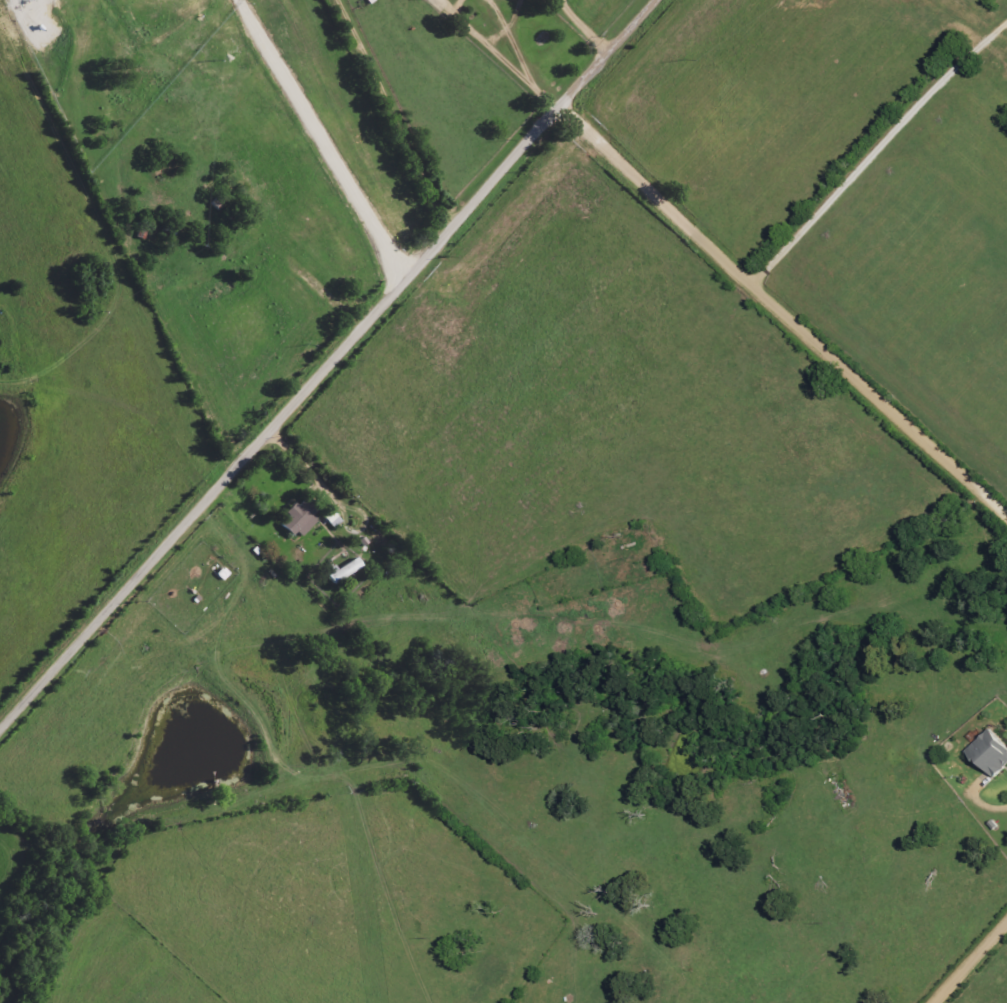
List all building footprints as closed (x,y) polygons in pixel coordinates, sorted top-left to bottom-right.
[(318,522),(312,517),(321,508),(309,497),(300,507),(297,504),(281,522),(300,540),(318,522)] [(335,529),(343,522),(334,511),(326,518),(335,529)] [(336,584),(365,567),(360,557),(330,574),(336,584)] [(1005,747),(1006,745),(1006,743),(992,729),(970,753),(999,779),(1006,770),(1006,750),(1005,747)]
